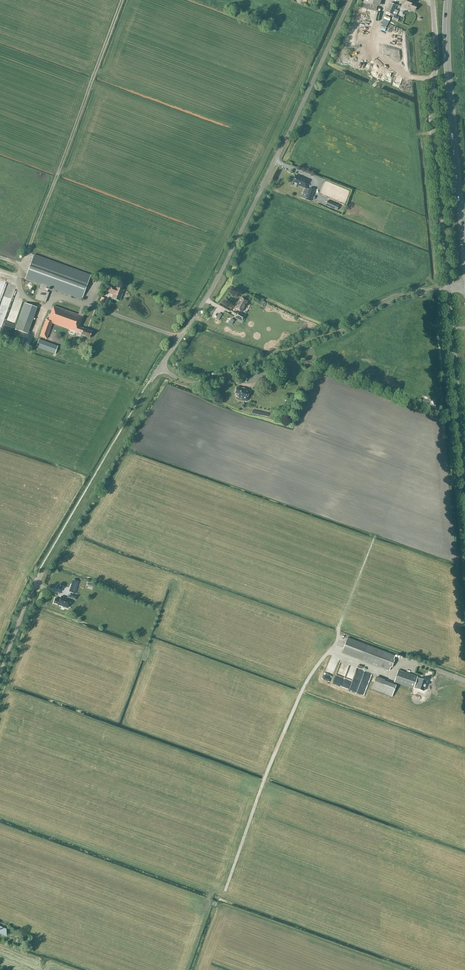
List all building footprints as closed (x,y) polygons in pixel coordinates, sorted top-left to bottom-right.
[(417,6),(412,4),(414,0),(404,0),(401,7),(410,10),(410,9),(415,11),(417,6)] [(396,6),(390,3),(386,12),(392,15),(396,6)] [(293,182),(297,184),(297,185),(306,189),(309,181),(296,175),(293,182)] [(305,200),(310,202),(315,190),(309,188),(305,200)] [(335,210),(337,205),(327,201),(325,205),(335,210)] [(47,287),(82,300),(91,275),(34,255),(25,279),(41,285),(39,289),(35,298),(46,302),(49,293),(45,291),(47,287)] [(0,317),(0,318),(7,320),(16,284),(9,283),(0,317)] [(113,294),(112,298),(120,301),(124,290),(116,287),(110,285),(108,292),(113,294)] [(8,321),(16,324),(24,301),(15,298),(12,309),(16,310),(14,316),(13,319),(9,318),(8,321)] [(243,299),(242,298),(242,299),(241,298),(235,308),(242,312),(248,302),(247,301),(245,300),(244,300),(243,299)] [(25,301),(16,328),(29,333),(38,305),(25,301)] [(79,311),(78,315),(54,306),(49,319),(47,319),(40,336),(47,339),(52,323),(81,334),(81,335),(90,338),(92,331),(79,327),(84,313),(79,311)] [(238,312),(235,317),(242,321),(245,316),(238,312)] [(55,354),(58,346),(39,339),(36,347),(55,354)] [(266,372),(253,376),(248,377),(250,382),(254,381),(254,382),(268,378),(268,377),(270,377),(268,372),(267,373),(266,372)] [(247,401),(250,391),(241,388),(241,389),(237,387),(235,392),(239,394),(238,398),(247,401)] [(75,594),(77,587),(71,585),(69,592),(75,594)] [(82,587),(79,595),(85,597),(88,589),(82,587)] [(68,608),(70,599),(61,596),(60,600),(55,598),(54,603),(58,604),(58,605),(68,608)] [(395,656),(364,644),(347,638),(342,652),(389,670),(395,656)] [(333,654),(326,676),(333,679),(341,657),(333,654)] [(341,660),(336,681),(343,683),(348,661),(341,660)] [(350,664),(344,684),(359,689),(361,681),(354,679),(358,666),(350,664)] [(367,689),(372,670),(365,669),(359,689),(361,690),(362,688),(367,689)] [(426,680),(417,678),(398,671),(394,682),(414,689),(415,686),(423,689),(426,680)] [(384,681),(380,692),(392,697),(396,685),(384,681)]
